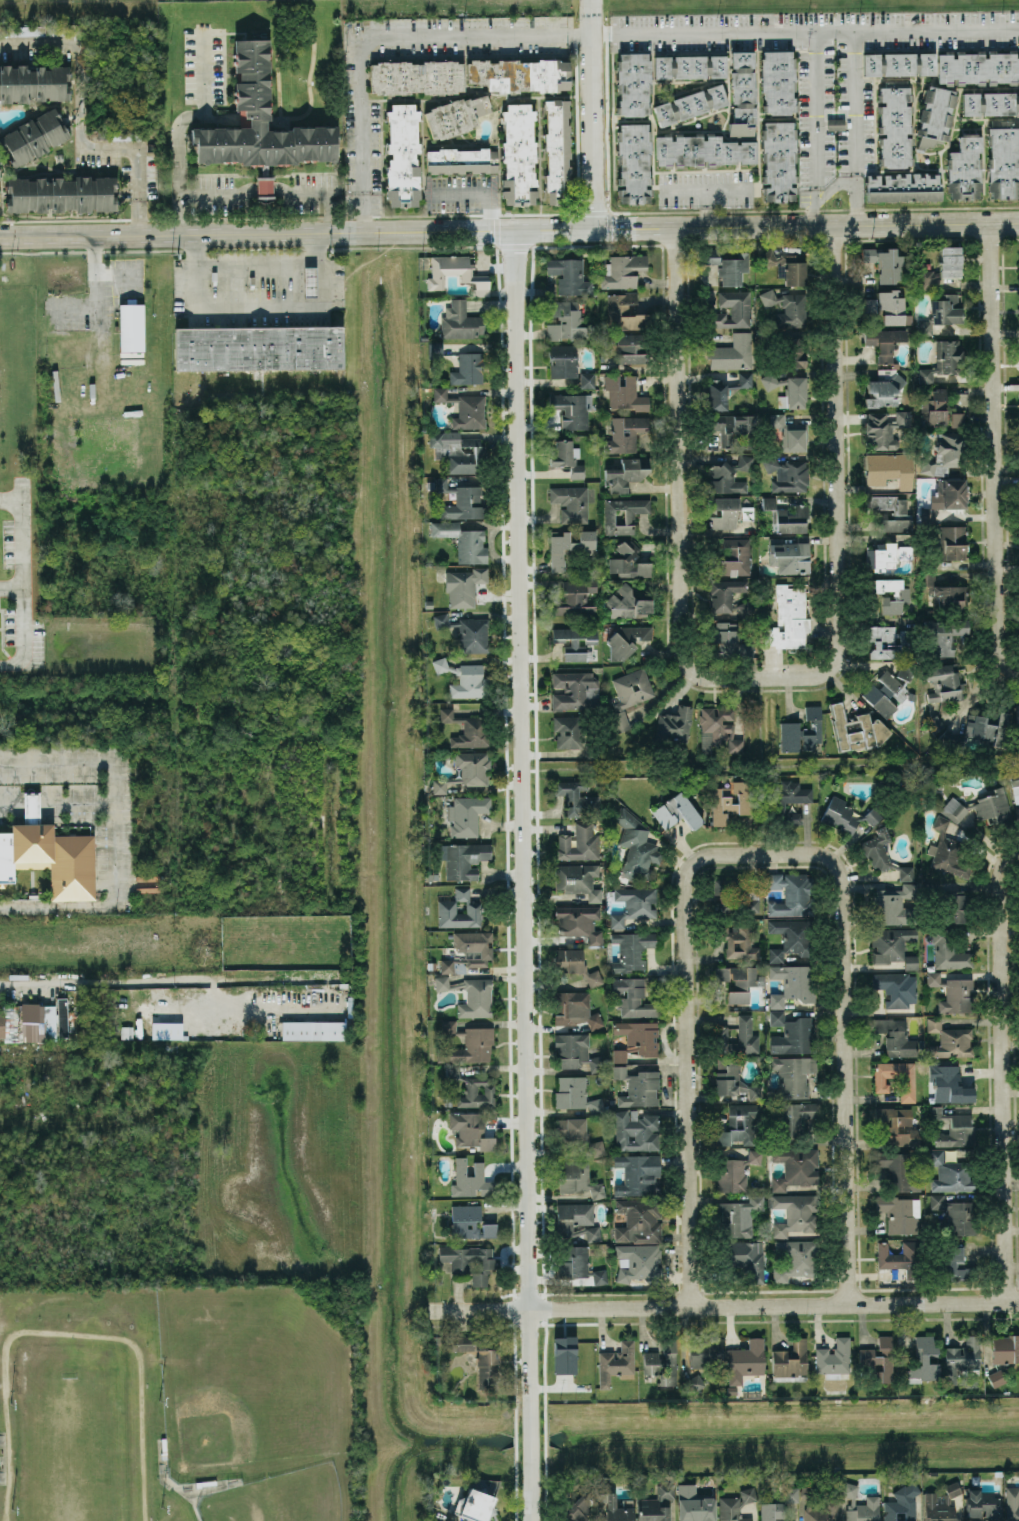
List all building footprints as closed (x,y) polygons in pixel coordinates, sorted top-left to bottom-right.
[(336,128),(268,128),(268,39),(234,39),(234,110),(244,110),(244,118),(249,118),(249,128),(191,128),(191,144),(196,144),(196,163),(296,164),(296,161),(336,161),(336,128)] [(1015,57),(1018,57),(1018,78),(1016,78),(1016,86),(1008,86),(1008,82),(996,83),(996,85),(987,86),(987,78),(984,78),(984,86),(976,86),(976,83),(964,83),(964,85),(956,86),(956,78),(952,78),(952,85),(945,86),(945,82),(938,82),(938,54),(945,54),(945,51),(952,51),(952,58),(956,58),(956,51),(962,50),(962,54),(976,54),(976,50),(983,50),(983,58),(988,58),(988,50),(994,50),(994,53),(1008,53),(1008,50),(1015,50),(1015,57)] [(731,51),(753,51),(754,67),(751,67),(751,71),(754,71),(754,87),(755,87),(756,103),(753,103),(753,107),(755,107),(756,123),(754,123),(754,136),(729,136),(728,123),(734,123),(733,107),(736,107),(736,103),(733,103),(733,87),(732,87),(731,72),(733,72),(733,67),(731,67),(731,51)] [(763,51),(791,51),(791,58),(795,57),(795,90),(792,90),(792,97),(794,97),(794,104),(797,104),(797,110),(790,111),(790,113),(770,114),(770,111),(763,111),(763,104),(765,104),(765,98),(764,98),(764,91),(761,91),(761,58),(764,58),(763,51)] [(619,53),(647,53),(647,60),(650,59),(650,93),(648,93),(648,106),(650,106),(650,114),(643,114),(643,116),(623,116),(623,114),(616,114),(616,107),(619,107),(619,100),(620,100),(620,93),(617,93),(617,60),(619,60),(619,53)] [(863,54),(879,53),(879,56),(883,56),(883,53),(915,53),(915,56),(918,56),(918,53),(935,53),(935,75),(919,75),(919,71),(914,71),(914,75),(884,75),(884,72),(880,72),(880,76),(863,76),(863,54)] [(654,56),(670,56),(670,58),(674,58),(674,56),(705,55),(705,58),(709,58),(709,55),(725,55),(726,77),(654,78),(654,56)] [(569,61),(569,70),(570,70),(570,80),(569,80),(569,89),(559,89),(559,92),(538,92),(538,90),(518,90),(518,92),(498,92),(498,90),(487,90),(487,84),(480,84),(480,83),(467,83),(466,63),(470,63),(470,59),(477,59),(477,60),(483,60),(483,59),(488,59),(488,62),(497,62),(497,59),(518,59),(518,61),(537,61),(537,59),(557,59),(557,61),(569,61)] [(464,63),(464,91),(457,91),(457,93),(423,94),(423,91),(411,91),(411,94),(377,95),(377,92),(371,92),(370,64),(377,64),(377,61),(410,61),(410,64),(423,63),(423,61),(457,60),(457,63),(464,63)] [(69,93),(71,93),(71,73),(68,73),(68,66),(49,66),(49,69),(43,69),(43,66),(36,66),(36,70),(27,70),(27,64),(16,64),(16,68),(10,68),(10,65),(1,65),(1,72),(0,72),(0,100),(0,103),(11,103),(11,99),(17,99),(17,103),(28,103),(28,96),(35,96),(35,100),(44,100),(44,96),(49,96),(49,99),(69,99),(69,93)] [(885,80),(907,80),(907,87),(909,87),(909,94),(912,94),(912,101),(905,101),(905,105),(912,105),(912,112),(910,112),(910,126),(912,126),(912,133),(905,133),(905,137),(913,137),(913,144),(910,145),(910,158),(913,158),(913,165),(905,165),(905,167),(885,168),(885,165),(878,165),(878,158),(881,158),(881,144),(878,144),(878,137),(885,137),(885,133),(878,133),(877,126),(880,126),(880,113),(878,113),(878,107),(884,107),(884,101),(877,101),(877,94),(880,94),(880,87),(885,87),(885,80)] [(721,83),(706,88),(707,90),(702,92),(702,89),(673,99),(673,102),(669,103),(668,100),(652,106),(659,126),(675,121),(674,119),(678,118),(679,120),(709,109),(709,108),(711,107),(712,109),(728,104),(721,83)] [(928,85),(955,91),(954,95),(956,95),(954,107),(951,107),(950,114),(952,115),(949,127),(947,126),(945,134),(948,135),(946,141),(943,140),(942,144),(934,142),(933,146),(927,145),(926,150),(917,148),(919,136),(915,135),(917,127),(919,128),(920,121),(919,121),(921,108),(923,108),(925,102),(923,101),(926,89),(927,89),(928,85)] [(1018,92),(1018,114),(1018,110),(1014,110),(1014,114),(983,115),(983,111),(979,111),(979,115),(963,115),(962,93),(979,92),(979,97),(982,97),(982,92),(1014,92),(1014,96),(1018,96),(1018,92)] [(424,113),(433,139),(440,137),(440,139),(471,128),(470,126),(477,124),(475,116),(492,110),(487,94),(470,99),(470,97),(463,99),(463,97),(430,108),(431,110),(424,113)] [(544,100),(552,100),(552,99),(560,99),(560,100),(568,100),(569,103),(567,103),(567,110),(569,110),(569,116),(566,116),(566,125),(569,125),(569,131),(568,131),(568,137),(570,137),(570,145),(568,145),(568,151),(570,151),(570,158),(567,158),(567,165),(571,165),(571,173),(569,173),(569,176),(571,176),(571,199),(567,200),(567,204),(547,204),(547,191),(545,192),(545,174),(547,174),(546,150),(544,150),(544,133),(546,133),(546,109),(544,109),(544,100)] [(391,104),(391,110),(386,110),(386,120),(389,120),(390,143),(386,143),(387,153),(392,153),(392,158),(388,159),(389,165),(386,166),(387,199),(389,199),(389,206),(418,206),(418,199),(421,199),(420,189),(419,189),(419,175),(420,175),(420,165),(417,165),(417,158),(415,158),(415,152),(420,152),(420,142),(418,142),(417,120),(420,120),(419,110),(415,110),(414,103),(391,104)] [(506,103),(529,103),(529,110),(535,110),(535,120),(533,120),(533,140),(536,140),(536,162),(533,162),(533,178),(537,178),(537,185),(529,185),(529,190),(536,190),(536,196),(533,196),(533,203),(527,203),(527,205),(512,205),(512,204),(506,204),(506,197),(503,197),(503,191),(507,191),(507,186),(502,186),(502,179),(504,179),(504,172),(505,172),(505,162),(502,162),(502,142),(505,142),(505,120),(501,120),(501,110),(506,110),(506,103)] [(4,151),(0,144),(0,137),(15,129),(16,131),(20,129),(18,125),(31,118),(33,122),(37,119),(36,117),(53,107),(60,119),(57,121),(60,126),(63,124),(70,136),(63,140),(52,147),(50,145),(47,146),(50,150),(35,158),(33,155),(32,155),(33,158),(13,169),(6,156),(10,153),(8,149),(4,151)] [(827,118),(844,118),(845,129),(827,130),(827,118)] [(1013,127),(1018,127),(1018,144),(1018,157),(1018,190),(1018,199),(998,199),(998,198),(991,198),(991,191),(988,191),(988,181),(989,181),(989,168),(987,168),(987,158),(990,158),(990,144),(987,144),(987,127),(991,127),(991,120),(1013,119),(1013,127)] [(764,122),(792,121),(792,128),(795,128),(796,161),(793,162),(793,175),(796,174),(797,182),(789,182),(789,187),(796,187),(796,193),(794,193),(794,200),(786,200),(786,202),(772,203),(772,201),(765,201),(765,194),(762,194),(761,187),(769,187),(769,183),(761,183),(761,175),(764,175),(764,162),(762,162),(761,129),(764,129),(764,122)] [(618,124),(648,123),(648,130),(650,130),(651,163),(647,163),(648,177),(650,177),(651,183),(644,183),(644,189),(651,189),(651,195),(648,195),(648,202),(641,202),(641,204),(626,204),(626,203),(619,203),(619,196),(616,196),(616,177),(619,177),(619,165),(616,165),(615,130),(619,130),(618,124)] [(656,136),(656,165),(662,165),(662,168),(671,168),(671,160),(674,160),(674,167),(682,167),(682,165),(694,165),(694,168),(702,168),(702,161),(706,161),(706,167),(714,167),(714,164),(736,164),(736,161),(740,161),(740,164),(755,164),(755,141),(740,141),(740,144),(736,144),(736,141),(720,142),(720,135),(713,135),(713,133),(706,133),(706,139),(702,139),(702,133),(695,133),(695,135),(681,136),(681,133),(674,133),(675,140),(670,140),(670,133),(663,133),(663,136),(656,136)] [(981,136),(981,152),(977,152),(977,158),(981,158),(981,168),(980,168),(980,181),(981,181),(981,191),(978,191),(978,198),(971,198),(971,199),(957,199),(957,198),(950,198),(950,191),(947,191),(947,159),(950,159),(949,152),(959,152),(959,136),(962,136),(962,133),(977,133),(977,136),(981,136)] [(426,151),(438,151),(438,148),(455,148),(455,150),(480,150),(480,148),(488,148),(488,150),(498,150),(498,172),(489,172),(489,173),(485,173),(485,171),(478,171),(478,173),(444,174),(444,172),(438,172),(438,174),(430,174),(430,171),(426,171),(426,151)] [(867,175),(867,201),(897,201),(897,199),(915,199),(915,201),(941,200),(941,183),(938,183),(938,174),(926,174),(926,172),(912,172),(912,182),(909,182),(909,173),(896,173),(896,175),(894,175),(894,178),(888,178),(888,175),(884,175),(884,185),(878,185),(878,175),(867,175)] [(116,211),(94,211),(94,209),(91,209),(91,213),(74,213),(74,209),(63,209),(63,213),(51,213),(51,208),(47,208),(47,213),(34,213),(34,210),(27,210),(27,212),(19,212),(19,213),(14,213),(14,212),(7,212),(6,198),(10,198),(10,192),(6,192),(6,179),(26,179),(26,181),(35,181),(35,178),(44,178),(44,177),(47,177),(47,173),(51,173),(52,177),(53,177),(53,178),(62,178),(62,180),(75,180),(75,176),(89,176),(89,180),(94,180),(94,177),(115,177),(115,181),(116,181),(116,187),(115,187),(115,192),(118,192),(119,203),(116,203),(116,211)] [(273,198),(273,177),(257,176),(257,198),(273,198)] [(895,247),(895,255),(902,255),(902,266),(896,266),(896,267),(899,267),(899,281),(894,281),(894,283),(879,283),(879,273),(880,273),(880,268),(878,268),(878,259),(875,259),(875,261),(863,262),(863,246),(880,246),(880,251),(886,251),(886,248),(895,247)] [(939,246),(939,272),(933,273),(933,270),(918,270),(918,290),(933,290),(933,280),(940,277),(960,277),(960,246),(939,246)] [(805,261),(805,285),(784,285),(784,262),(780,262),(780,258),(777,260),(777,262),(766,267),(760,253),(771,249),(775,258),(780,256),(780,254),(803,254),(803,261),(805,261)] [(721,285),(740,285),(739,271),(747,271),(747,251),(720,251),(720,266),(717,266),(717,276),(721,276),(721,285)] [(646,255),(647,266),(641,266),(641,269),(633,270),(633,274),(636,274),(636,287),(600,288),(600,274),(605,274),(605,268),(599,268),(599,257),(604,257),(604,263),(610,263),(610,256),(646,255)] [(469,256),(432,256),(432,278),(428,278),(428,290),(444,289),(444,274),(461,274),(461,282),(476,282),(476,289),(472,289),(472,297),(490,296),(490,275),(473,275),(473,269),(475,269),(475,263),(469,263),(469,256)] [(583,258),(546,259),(547,274),(561,274),(561,277),(557,277),(558,294),(593,294),(592,280),(583,280),(583,258)] [(304,295),(316,295),(316,266),(304,267),(304,295)] [(775,326),(805,326),(805,292),(782,293),(782,295),(776,298),(772,288),(758,294),(765,308),(782,300),(782,306),(784,306),(784,312),(775,312),(775,326)] [(903,325),(903,296),(903,289),(889,289),(889,292),(877,292),(878,298),(863,298),(863,313),(877,313),(877,312),(882,312),(882,325),(903,325)] [(750,290),(750,326),(705,327),(705,312),(726,312),(726,318),(730,318),(730,306),(718,306),(718,290),(750,290)] [(636,292),(637,304),(628,304),(628,315),(633,315),(633,314),(647,314),(647,329),(618,329),(618,324),(608,324),(608,294),(623,294),(623,292),(636,292)] [(961,323),(951,323),(951,324),(932,324),(932,335),(918,335),(918,320),(928,320),(928,318),(931,318),(931,314),(929,314),(929,300),(935,300),(935,293),(957,293),(957,304),(950,304),(950,308),(961,308),(961,323)] [(466,298),(451,298),(451,307),(445,307),(445,316),(441,316),(441,338),(478,337),(478,334),(484,334),(483,324),(487,324),(487,315),(466,316),(466,298)] [(577,301),(546,301),(546,316),(558,316),(558,323),(546,323),(546,340),(558,340),(558,338),(593,338),(593,326),(580,326),(580,309),(577,309),(577,301)] [(120,351),(119,304),(140,304),(141,350),(120,351)] [(174,328),(175,371),(343,369),(342,326),(174,328)] [(905,330),(905,341),(891,341),(891,343),(895,343),(896,344),(897,345),(897,347),(896,348),(894,348),(892,349),(892,362),(898,362),(898,368),(878,368),(877,353),(879,353),(879,342),(876,342),(876,345),(864,345),(864,330),(905,330)] [(751,331),(751,368),(709,369),(709,358),(706,358),(705,346),(732,346),(732,331),(751,331)] [(646,333),(619,334),(619,338),(616,338),(617,343),(615,343),(615,341),(611,337),(603,337),(603,354),(619,354),(619,364),(648,363),(648,352),(635,353),(635,344),(646,344),(646,333)] [(805,336),(780,336),(780,368),(806,367),(805,336)] [(918,368),(918,383),(933,383),(933,373),(935,373),(935,375),(959,375),(959,363),(962,363),(962,350),(958,350),(958,340),(936,340),(936,367),(931,368),(918,368)] [(442,342),(428,342),(428,358),(443,357),(442,342)] [(548,345),(548,361),(550,361),(550,377),(577,377),(580,378),(580,388),(594,388),(594,372),(581,372),(577,371),(577,360),(576,360),(576,345),(548,345)] [(458,353),(484,352),(484,383),(449,384),(449,371),(459,371),(458,353)] [(865,408),(892,408),(892,406),(896,405),(896,392),(906,381),(896,372),(896,368),(877,369),(877,381),(867,381),(867,392),(875,392),(876,398),(865,398),(865,408)] [(725,409),(724,387),(752,386),(751,371),(738,372),(739,384),(726,384),(726,382),(721,382),(721,378),(708,379),(709,409),(725,409)] [(804,376),(804,383),(806,383),(807,401),(804,401),(804,408),(787,408),(787,407),(777,407),(777,395),(786,395),(786,383),(778,384),(767,391),(760,378),(772,371),(777,380),(786,379),(786,377),(804,376)] [(636,374),(637,394),(647,394),(647,410),(634,410),(634,407),(609,408),(608,389),(605,390),(604,375),(617,375),(618,385),(623,385),(623,375),(636,374)] [(433,387),(447,387),(447,397),(458,397),(458,395),(485,395),(486,428),(452,428),(451,417),(458,417),(458,401),(433,401),(433,387)] [(945,387),(934,387),(934,390),(919,390),(919,406),(921,406),(921,411),(926,411),(926,420),(927,420),(927,426),(946,426),(946,419),(950,419),(950,427),(965,427),(965,412),(945,413),(945,387)] [(549,394),(549,408),(564,408),(564,414),(561,414),(561,429),(587,429),(587,410),(595,410),(594,393),(549,394)] [(867,412),(867,422),(863,422),(864,433),(865,433),(865,443),(872,443),(872,450),(886,450),(886,449),(892,449),(892,428),(910,428),(910,410),(895,411),(895,421),(886,421),(886,412),(867,412)] [(785,413),(770,413),(770,428),(771,428),(771,439),(782,439),(782,450),(805,450),(804,442),(807,442),(807,423),(785,423),(785,413)] [(707,415),(753,414),(753,433),(752,433),(752,449),(741,449),(741,433),(732,433),(732,448),(720,448),(720,430),(707,430),(707,415)] [(648,416),(611,417),(611,439),(604,439),(604,453),(640,452),(639,431),(649,431),(648,416)] [(429,432),(429,446),(434,446),(435,458),(447,458),(447,473),(476,472),(476,447),(480,446),(480,437),(460,438),(460,430),(443,431),(443,432),(429,432)] [(948,466),(961,466),(961,432),(927,432),(931,438),(930,442),(929,447),(932,453),(935,455),(935,461),(924,457),(920,472),(933,476),(933,475),(948,475),(948,466)] [(554,440),(555,455),(549,455),(549,467),(570,466),(570,479),(584,479),(584,464),(576,464),(576,457),(579,457),(579,447),(571,447),(571,440),(554,440)] [(806,491),(772,491),(771,479),(776,479),(776,469),(768,473),(761,458),(773,452),(778,463),(782,464),(782,463),(784,463),(784,460),(806,460),(806,467),(808,467),(808,485),(806,485),(806,491)] [(747,492),(707,493),(707,480),(717,480),(722,475),(719,474),(715,476),(713,476),(709,473),(709,469),(712,465),(717,465),(719,466),(725,460),(730,466),(737,464),(740,454),(754,457),(751,472),(737,469),(733,473),(733,481),(747,481),(747,492)] [(866,455),(866,470),(870,470),(870,474),(866,474),(866,493),(891,493),(891,489),(898,489),(898,493),(913,493),(913,476),(898,477),(898,485),(890,485),(890,473),(898,472),(898,454),(866,455)] [(628,493),(628,481),(639,481),(649,471),(648,457),(621,457),(621,462),(622,462),(622,469),(605,469),(605,484),(610,484),(610,494),(628,493)] [(433,478),(447,477),(447,487),(455,487),(455,486),(481,485),(481,495),(479,495),(479,506),(486,506),(487,517),(440,518),(440,505),(456,505),(455,491),(434,492),(433,478)] [(937,479),(965,479),(965,485),(966,485),(966,488),(967,488),(967,496),(966,496),(966,508),(938,508),(938,502),(934,498),(934,488),(937,485),(937,479)] [(549,488),(550,503),(560,503),(560,505),(566,505),(566,508),(560,508),(561,523),(588,523),(587,501),(595,501),(595,487),(549,488)] [(866,496),(897,495),(897,499),(907,499),(907,514),(911,514),(911,531),(879,531),(879,523),(878,523),(878,512),(887,512),(887,519),(896,519),(896,509),(866,509),(866,496)] [(805,533),(776,533),(776,523),(772,523),(772,510),(763,510),(762,496),(776,496),(776,509),(786,509),(786,515),(794,515),(794,505),(808,504),(808,519),(805,519),(805,533)] [(708,498),(738,498),(739,507),(752,507),(753,519),(735,519),(735,528),(710,528),(709,516),(710,516),(710,511),(708,511),(708,498)] [(649,499),(605,499),(605,534),(634,534),(634,523),(632,523),(632,519),(634,519),(634,513),(649,513),(649,499)] [(921,508),(921,521),(934,521),(934,508),(921,508)] [(430,522),(431,537),(457,537),(457,563),(487,563),(487,547),(483,547),(483,541),(484,541),(484,530),(460,530),(460,522),(430,522)] [(965,525),(965,539),(960,539),(960,545),(965,545),(965,546),(967,546),(967,550),(965,550),(965,559),(939,560),(939,558),(921,558),(921,546),(935,546),(935,554),(940,554),(939,526),(965,525)] [(595,531),(595,549),(592,549),(592,561),(577,562),(577,550),(563,550),(563,560),(564,560),(564,572),(552,572),(551,531),(569,531),(569,542),(578,542),(578,531),(595,531)] [(749,538),(750,574),(736,575),(736,577),(730,577),(730,575),(709,575),(709,561),(729,561),(729,548),(721,548),(721,538),(749,538)] [(808,574),(777,574),(777,565),(769,565),(769,538),(782,538),(782,544),(796,544),(796,543),(808,543),(808,561),(809,561),(809,572),(808,572),(808,574)] [(650,563),(650,575),(619,575),(619,572),(610,572),(610,558),(622,558),(623,559),(625,558),(615,548),(623,540),(631,540),(640,550),(637,553),(639,556),(633,561),(633,566),(636,566),(636,563),(650,563)] [(876,542),(876,549),(867,549),(867,568),(873,568),(873,571),(878,571),(878,573),(881,573),(881,571),(885,571),(885,568),(895,568),(895,558),(898,558),(898,560),(913,560),(913,545),(898,545),(898,547),(895,547),(895,542),(876,542)] [(488,567),(488,583),(475,583),(475,598),(474,598),(474,607),(449,607),(448,592),(445,592),(445,571),(472,571),(471,567),(488,567)] [(921,571),(921,585),(929,585),(929,613),(962,613),(962,601),(966,601),(966,585),(935,586),(935,571),(921,571)] [(597,579),(562,580),(563,596),(565,596),(565,601),(551,601),(552,615),(586,614),(586,618),(596,618),(596,605),(587,605),(587,592),(597,592),(597,579)] [(901,579),(867,580),(868,593),(883,593),(883,591),(894,591),(895,600),(890,600),(889,595),(882,595),(882,613),(902,613),(902,602),(909,602),(909,588),(902,588),(901,579)] [(748,580),(709,580),(709,595),(717,595),(717,597),(712,597),(712,613),(732,613),(732,592),(748,592),(748,580)] [(651,600),(637,600),(632,595),(631,587),(625,581),(616,590),(623,597),(620,600),(613,593),(606,600),(606,609),(610,609),(610,618),(623,617),(623,619),(634,618),(634,616),(651,615),(651,600)] [(805,587),(805,618),(809,618),(809,632),(805,632),(805,647),(775,648),(775,645),(765,645),(765,629),(771,629),(771,627),(778,626),(778,631),(784,631),(783,620),(777,620),(777,601),(776,601),(776,584),(787,583),(787,587),(805,587)] [(738,604),(751,598),(757,612),(743,617),(738,604)] [(488,618),(458,619),(458,621),(449,623),(446,613),(433,616),(436,630),(449,626),(458,625),(459,653),(488,653),(488,618)] [(968,619),(968,634),(950,634),(950,644),(958,644),(958,656),(930,656),(930,631),(921,631),(921,619),(936,619),(936,623),(948,623),(948,619),(968,619)] [(738,622),(738,643),(753,643),(753,657),(725,658),(725,652),(712,652),(712,623),(738,622)] [(867,626),(895,626),(895,632),(900,632),(899,629),(912,629),(913,645),(901,645),(901,637),(895,637),(895,643),(900,643),(900,658),(869,659),(869,653),(872,649),(874,649),(874,641),(868,641),(867,626)] [(597,627),(552,628),(552,642),(565,642),(565,639),(570,639),(570,646),(563,646),(564,661),(592,661),(592,651),(586,651),(586,646),(579,646),(579,639),(585,639),(585,644),(597,644),(597,627)] [(652,627),(619,627),(606,640),(607,643),(610,646),(610,661),(623,661),(636,646),(630,641),(630,637),(639,637),(639,640),(652,640),(652,627)] [(482,664),(459,665),(460,669),(448,666),(444,656),(431,661),(437,675),(448,670),(455,672),(455,674),(459,674),(459,683),(449,683),(449,697),(482,696),(482,664)] [(956,663),(924,667),(926,681),(933,680),(935,692),(927,693),(928,701),(940,699),(941,702),(949,700),(949,702),(964,700),(962,690),(963,689),(962,681),(959,681),(956,663)] [(896,676),(901,666),(913,672),(908,683),(896,676)] [(643,667),(611,679),(619,701),(612,703),(616,713),(610,715),(617,733),(629,728),(621,708),(654,695),(643,667)] [(861,694),(887,720),(899,708),(888,698),(892,695),(900,704),(908,696),(904,693),(908,690),(903,685),(902,686),(900,685),(902,683),(887,668),(877,678),(883,684),(878,689),(872,683),(861,694)] [(592,672),(552,672),(552,688),(563,688),(563,693),(571,692),(571,694),(554,695),(554,694),(552,694),(552,712),(554,712),(554,711),(562,711),(562,709),(598,709),(598,680),(592,676),(592,672)] [(829,702),(833,718),(832,719),(839,752),(865,746),(865,749),(874,747),(877,749),(892,732),(877,718),(876,718),(875,718),(873,718),(872,719),(872,720),(873,723),(871,723),(868,711),(855,714),(855,716),(846,719),(842,700),(829,702)] [(679,704),(692,706),(690,718),(691,720),(691,724),(690,725),(687,743),(680,742),(679,751),(654,747),(659,715),(665,715),(665,714),(677,716),(679,704)] [(805,706),(805,720),(809,720),(810,729),(798,729),(798,722),(781,722),(781,752),(799,752),(798,739),(803,739),(803,750),(815,750),(814,743),(822,743),(821,705),(805,706)] [(701,708),(701,714),(700,714),(700,723),(701,723),(702,732),(701,732),(701,753),(712,753),(711,745),(722,745),(722,739),(727,739),(727,732),(730,732),(728,738),(728,752),(742,754),(743,739),(733,738),(734,732),(733,723),(722,723),(721,720),(734,720),(733,707),(701,708)] [(489,747),(450,747),(450,737),(458,737),(458,734),(463,734),(463,722),(440,722),(440,708),(453,708),(453,717),(488,717),(489,747)] [(937,739),(947,729),(952,734),(964,736),(968,714),(986,717),(985,725),(996,727),(998,712),(1013,714),(1008,749),(992,746),(993,742),(981,740),(981,739),(965,736),(963,748),(945,748),(937,739)] [(926,722),(937,715),(944,727),(934,734),(926,722)] [(553,717),(553,732),(558,732),(558,736),(556,736),(556,749),(582,749),(582,734),(595,733),(594,716),(553,717)] [(586,745),(600,745),(601,757),(586,757),(586,745)] [(454,753),(486,752),(487,760),(490,760),(490,769),(487,770),(487,785),(466,785),(466,783),(461,783),(461,782),(447,784),(446,793),(433,794),(433,779),(446,779),(461,778),(461,768),(454,768),(454,753)] [(598,796),(579,796),(579,790),(588,790),(588,780),(554,781),(554,795),(566,795),(566,817),(599,816),(598,796)] [(712,787),(713,826),(726,825),(726,813),(751,813),(751,781),(734,781),(734,787),(712,787)] [(812,802),(812,788),(799,788),(799,781),(775,781),(775,814),(785,814),(785,825),(801,825),(801,813),(785,813),(785,802),(812,802)] [(1012,818),(1003,786),(993,789),(994,794),(974,799),(979,820),(994,816),(996,823),(1012,818)] [(692,831),(704,822),(681,790),(652,811),(665,829),(682,817),(692,831)] [(94,825),(39,826),(39,792),(23,792),(24,824),(11,824),(11,832),(0,832),(0,883),(14,882),(14,868),(50,868),(51,900),(95,900),(94,825)] [(850,816),(854,809),(844,804),(846,801),(834,794),(820,819),(850,836),(859,820),(850,816)] [(940,810),(956,824),(968,810),(952,796),(940,810)] [(491,797),(455,797),(455,799),(453,799),(453,806),(446,806),(447,820),(453,820),(453,825),(450,825),(450,837),(478,837),(478,813),(491,812),(491,797)] [(629,847),(620,872),(627,877),(645,883),(652,862),(659,865),(663,853),(648,841),(645,840),(649,828),(622,807),(621,807),(612,818),(624,827),(618,844),(629,847)] [(882,817),(873,808),(864,816),(872,826),(882,817)] [(930,867),(968,878),(973,863),(957,858),(962,842),(944,837),(949,818),(937,814),(932,828),(941,831),(936,846),(930,844),(927,854),(933,856),(930,867)] [(558,859),(600,859),(600,835),(593,835),(593,822),(574,822),(574,834),(558,834),(558,859)] [(878,835),(860,843),(865,857),(870,855),(877,873),(892,866),(883,844),(891,840),(885,825),(875,829),(878,835)] [(491,843),(440,844),(440,859),(445,859),(446,880),(478,879),(478,867),(469,867),(469,862),(478,862),(478,860),(491,859),(491,843)] [(599,864),(555,865),(556,892),(588,891),(588,902),(602,902),(602,888),(593,888),(593,876),(599,876),(599,864)] [(899,881),(913,881),(913,866),(899,866),(899,881)] [(767,916),(810,915),(810,873),(783,873),(767,874),(767,889),(784,888),(784,901),(767,901),(767,916)] [(873,889),(873,924),(909,924),(909,898),(916,898),(916,883),(902,883),(902,889),(873,889)] [(481,902),(482,926),(438,927),(438,900),(454,900),(455,913),(466,913),(466,901),(455,901),(455,887),(469,887),(469,902),(481,902)] [(657,888),(614,888),(614,901),(624,901),(624,914),(611,914),(611,928),(625,928),(625,919),(656,919),(656,906),(657,888)] [(946,923),(965,923),(964,891),(945,892),(946,923)] [(600,906),(556,907),(556,935),(588,935),(588,945),(603,945),(602,930),(594,930),(594,919),(600,919),(600,906)] [(768,920),(768,933),(783,933),(783,948),(769,948),(769,963),(784,962),(784,953),(798,953),(798,956),(808,956),(808,920),(768,920)] [(760,958),(759,946),(752,946),(751,929),(729,930),(729,926),(716,926),(717,941),(725,940),(726,959),(760,958)] [(871,929),(872,964),(904,963),(904,969),(918,969),(918,955),(904,955),(904,941),(918,941),(917,928),(871,929)] [(973,952),(951,953),(951,929),(933,929),(934,968),(973,967),(973,952)] [(454,933),(454,947),(458,947),(458,951),(464,951),(464,959),(466,958),(466,960),(454,960),(454,959),(440,959),(441,973),(455,973),(455,963),(466,963),(466,967),(487,967),(487,959),(492,959),(492,947),(487,947),(487,942),(491,942),(491,932),(454,933)] [(656,932),(611,933),(611,943),(619,943),(619,962),(612,962),(612,971),(646,971),(646,959),(641,959),(641,948),(656,948),(656,932)] [(555,949),(556,973),(588,971),(588,986),(601,986),(600,971),(584,971),(583,949),(555,949)] [(812,965),(768,966),(768,978),(784,978),(784,994),(770,994),(770,1009),(784,1009),(784,1000),(812,1000),(812,965)] [(715,967),(715,980),(734,981),(734,991),(728,991),(728,1005),(749,1005),(749,985),(757,985),(757,967),(715,967)] [(938,1012),(973,1012),(972,979),(940,979),(940,971),(926,971),(927,986),(945,986),(945,1000),(938,1000),(938,1012)] [(916,1007),(916,973),(872,974),(872,989),(886,988),(886,999),(885,999),(885,1007),(916,1007)] [(492,979),(493,989),(491,989),(491,1008),(493,1008),(493,1017),(457,1017),(457,1003),(466,1003),(466,989),(463,989),(463,987),(447,990),(436,992),(434,978),(448,976),(449,986),(463,983),(463,979),(492,979)] [(644,977),(612,978),(612,993),(622,993),(622,1017),(657,1016),(657,1002),(644,1003),(644,977)] [(589,991),(554,992),(555,1024),(589,1023),(589,1027),(601,1027),(601,1013),(589,1013),(589,991)] [(57,998),(58,1038),(68,1037),(66,998),(57,998)] [(813,1052),(812,1016),(795,1017),(795,1021),(784,1021),(784,1010),(770,1010),(770,1025),(784,1025),(784,1036),(770,1036),(770,1053),(813,1052)] [(751,1014),(738,1014),(738,1042),(727,1042),(727,1026),(717,1026),(717,1053),(759,1053),(759,1035),(752,1035),(751,1014)] [(972,1056),(972,1028),(941,1028),(941,1017),(927,1018),(927,1032),(940,1031),(940,1045),(929,1045),(929,1057),(972,1056)] [(917,1056),(917,1039),(906,1040),(906,1019),(874,1020),(874,1033),(886,1032),(886,1057),(917,1056)] [(493,1027),(494,1045),(491,1045),(491,1054),(490,1054),(490,1062),(437,1062),(437,1049),(465,1048),(464,1035),(442,1035),(442,1020),(456,1020),(456,1030),(464,1030),(464,1028),(493,1027)] [(281,1039),(347,1040),(347,1021),(282,1021),(281,1039)] [(657,1022),(613,1022),(613,1035),(627,1034),(627,1049),(613,1049),(613,1063),(627,1062),(627,1051),(636,1051),(636,1056),(658,1056),(657,1022)] [(588,1033),(555,1034),(556,1067),(589,1066),(588,1033)] [(591,1073),(605,1070),(603,1059),(600,1060),(599,1056),(588,1058),(591,1073)] [(807,1098),(807,1073),(817,1072),(816,1056),(771,1057),(771,1069),(778,1069),(779,1098),(807,1098)] [(758,1100),(758,1084),(739,1084),(739,1058),(715,1058),(716,1094),(748,1093),(748,1100),(758,1100)] [(875,1092),(889,1092),(889,1084),(886,1084),(885,1077),(898,1077),(899,1102),(916,1102),(915,1062),(874,1063),(875,1092)] [(934,1102),(974,1101),(974,1086),(959,1087),(959,1064),(929,1064),(929,1079),(934,1079),(934,1102)] [(459,1065),(446,1066),(447,1080),(460,1079),(465,1082),(465,1096),(456,1096),(456,1107),(494,1107),(494,1077),(465,1077),(460,1076),(459,1065)] [(617,1106),(658,1105),(657,1071),(635,1071),(635,1065),(613,1065),(613,1079),(628,1079),(628,1095),(617,1095),(617,1106)] [(586,1076),(556,1076),(557,1109),(603,1108),(603,1099),(586,1099),(586,1076)] [(777,1104),(778,1136),(801,1136),(800,1119),(818,1119),(818,1103),(777,1104)] [(754,1104),(729,1104),(728,1131),(717,1131),(717,1145),(730,1146),(730,1140),(743,1140),(743,1145),(754,1145),(754,1104)] [(935,1146),(975,1146),(975,1124),(970,1124),(970,1114),(942,1114),(942,1106),(929,1106),(929,1119),(949,1119),(949,1133),(935,1133),(935,1146)] [(912,1108),(875,1108),(875,1123),(887,1123),(887,1145),(919,1145),(919,1127),(912,1127),(912,1108)] [(616,1151),(659,1150),(658,1116),(629,1117),(629,1110),(615,1110),(616,1151)] [(449,1113),(449,1129),(459,1129),(459,1137),(455,1137),(455,1147),(479,1146),(479,1151),(495,1151),(495,1136),(484,1136),(484,1113),(449,1113)] [(585,1118),(557,1118),(557,1141),(586,1140),(585,1118)] [(606,1154),(602,1140),(588,1143),(592,1158),(606,1154)] [(772,1192),(786,1192),(786,1185),(818,1185),(818,1148),(772,1148),(772,1162),(784,1162),(784,1177),(772,1177),(772,1192)] [(931,1190),(973,1190),(973,1162),(944,1162),(943,1149),(928,1149),(928,1166),(937,1166),(938,1178),(931,1178),(931,1190)] [(749,1159),(718,1159),(717,1192),(747,1192),(747,1163),(761,1163),(761,1150),(749,1150),(749,1159)] [(890,1191),(920,1191),(920,1183),(910,1183),(909,1153),(874,1153),(874,1169),(890,1169),(890,1191)] [(614,1156),(614,1166),(624,1166),(625,1184),(614,1184),(614,1195),(660,1195),(660,1154),(614,1156)] [(474,1161),(474,1176),(466,1176),(466,1156),(455,1156),(455,1184),(451,1184),(451,1196),(475,1196),(475,1189),(481,1189),(481,1195),(495,1195),(495,1181),(484,1181),(484,1161),(474,1161)] [(589,1161),(558,1162),(559,1192),(591,1191),(591,1199),(604,1198),(604,1183),(589,1183),(589,1161)] [(944,1201),(944,1194),(930,1194),(930,1210),(949,1210),(949,1234),(974,1234),(974,1201),(944,1201)] [(818,1195),(768,1195),(768,1208),(786,1208),(786,1222),(773,1222),(773,1238),(788,1238),(788,1230),(815,1231),(815,1212),(818,1212),(818,1195)] [(721,1202),(722,1237),(752,1237),(751,1210),(763,1210),(763,1196),(749,1196),(749,1202),(721,1202)] [(919,1198),(876,1196),(875,1212),(888,1212),(887,1233),(918,1234),(919,1198)] [(661,1242),(661,1199),(615,1200),(615,1212),(626,1212),(626,1226),(615,1226),(615,1242),(661,1242)] [(593,1203),(556,1204),(557,1238),(585,1237),(585,1226),(593,1226),(593,1203)] [(480,1204),(451,1204),(452,1239),(480,1238),(480,1236),(483,1236),(483,1237),(496,1237),(496,1222),(483,1222),(483,1231),(480,1231),(480,1221),(481,1221),(480,1204)] [(586,1241),(600,1240),(600,1226),(586,1227),(586,1241)] [(775,1241),(776,1261),(773,1261),(773,1283),(788,1282),(788,1276),(815,1276),(814,1240),(775,1241)] [(763,1241),(723,1242),(724,1266),(748,1265),(748,1284),(764,1284),(763,1241)] [(615,1245),(615,1257),(628,1257),(628,1268),(617,1268),(617,1283),(630,1282),(630,1280),(661,1279),(660,1244),(615,1245)] [(588,1277),(588,1246),(559,1246),(560,1260),(557,1260),(557,1277),(588,1277)] [(946,1246),(944,1277),(968,1278),(969,1266),(963,1266),(964,1247),(946,1246)] [(495,1247),(439,1248),(439,1262),(451,1261),(451,1274),(472,1274),(472,1287),(487,1287),(487,1270),(471,1270),(471,1260),(481,1260),(481,1268),(495,1268),(495,1247)] [(592,1270),(594,1285),(607,1283),(606,1269),(592,1270)] [(859,1348),(859,1369),(875,1368),(875,1382),(893,1382),(892,1335),(878,1335),(878,1348),(859,1348)] [(945,1347),(945,1384),(961,1384),(961,1374),(981,1374),(980,1335),(966,1335),(966,1347),(945,1347)] [(992,1336),(992,1363),(1018,1363),(1018,1335),(992,1336)] [(574,1373),(554,1373),(554,1336),(574,1336),(574,1373)] [(850,1372),(849,1336),(833,1336),(833,1348),(815,1348),(816,1373),(850,1372)] [(938,1379),(938,1364),(927,1363),(927,1356),(936,1356),(936,1336),(915,1336),(915,1365),(908,1365),(908,1378),(938,1379)] [(452,1337),(452,1351),(475,1351),(475,1352),(477,1352),(477,1366),(478,1366),(478,1389),(498,1389),(498,1366),(498,1349),(478,1349),(478,1337),(452,1337)] [(763,1337),(748,1337),(749,1348),(727,1349),(728,1385),(743,1385),(742,1375),(764,1374),(763,1337)] [(806,1375),(807,1337),(793,1337),(793,1350),(772,1350),(772,1375),(806,1375)] [(643,1352),(643,1374),(660,1374),(660,1385),(676,1385),(676,1338),(662,1338),(662,1352),(643,1352)] [(599,1351),(599,1388),(610,1388),(610,1377),(634,1377),(634,1340),(621,1339),(620,1352),(599,1351)] [(690,1340),(689,1365),(722,1367),(723,1341),(690,1340)] [(994,1388),(1006,1381),(1000,1369),(987,1375),(994,1388)] [(686,1381),(698,1373),(706,1384),(694,1392),(686,1381)] [(866,1496),(866,1504),(856,1504),(856,1483),(842,1483),(842,1496),(847,1496),(848,1520),(879,1520),(879,1496),(866,1496)] [(955,1505),(949,1505),(948,1495),(959,1494),(959,1483),(946,1484),(946,1493),(923,1493),(924,1520),(955,1520),(955,1505)] [(672,1484),(657,1484),(657,1499),(638,1499),(638,1520),(671,1520),(672,1484)] [(715,1496),(696,1496),(695,1484),(677,1484),(678,1520),(715,1520),(715,1496)] [(916,1494),(917,1494),(917,1485),(894,1486),(894,1501),(884,1501),(884,1520),(916,1520),(916,1494)] [(465,1486),(455,1513),(476,1520),(486,1520),(495,1497),(465,1486)] [(798,1501),(799,1487),(783,1487),(782,1501),(798,1501)] [(1006,1520),(1012,1520),(1018,1520),(1018,1487),(1006,1487),(1006,1520)] [(719,1520),(752,1520),(752,1517),(740,1517),(740,1502),(755,1502),(755,1488),(740,1488),(740,1497),(719,1497),(719,1520)] [(985,1517),(985,1520),(1001,1520),(1001,1497),(993,1497),(993,1490),(967,1491),(968,1517),(985,1517)] [(598,1493),(598,1502),(604,1502),(604,1520),(633,1520),(633,1500),(622,1500),(622,1507),(616,1507),(615,1492),(598,1493)] [(586,1506),(590,1503),(582,1494),(563,1512),(572,1520),(586,1520),(593,1514),(586,1506)] [(819,1499),(819,1497),(805,1497),(805,1520),(838,1520),(838,1499),(819,1499)] [(786,1503),(761,1502),(760,1520),(785,1520),(786,1503)]
